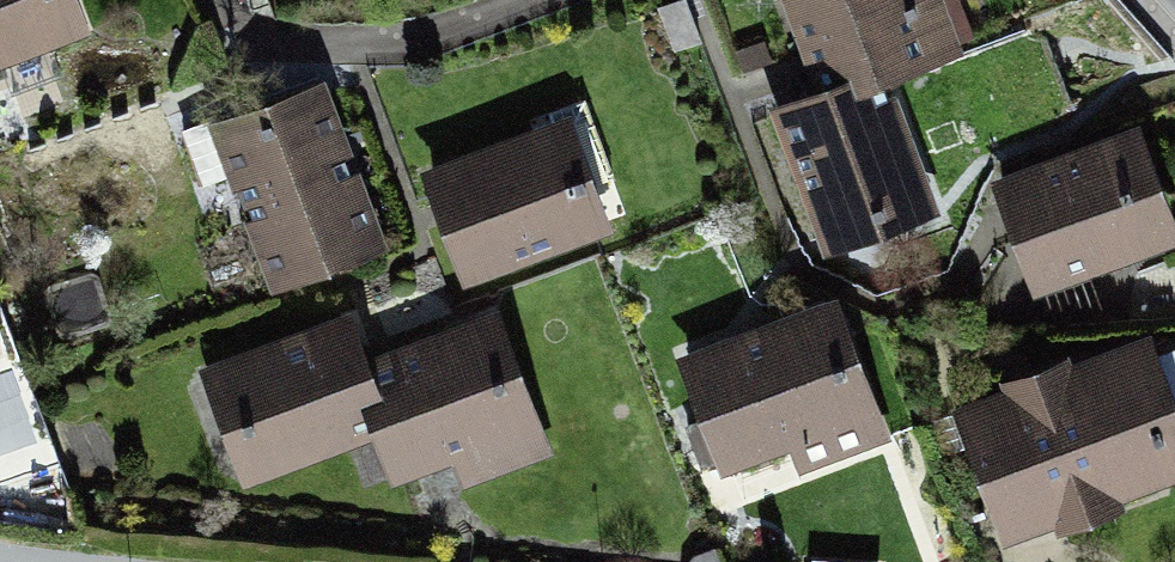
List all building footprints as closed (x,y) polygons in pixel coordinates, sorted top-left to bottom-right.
[(96,36),(81,0),(0,0),(0,78),(96,36)] [(802,110),(888,77),(947,55),(927,0),(760,0),(802,110)] [(802,110),(764,124),(818,266),(942,219),(888,77),(802,110)] [(391,249),(328,83),(210,128),(272,293),(391,249)] [(466,284),(614,223),(568,113),(420,174),(466,284)] [(1139,123),(995,180),(1042,296),(1174,243),(1174,213),(1139,123)] [(832,297),(671,360),(715,472),(790,443),(805,482),(892,448),(832,297)] [(533,446),(485,311),(347,359),(377,444),(394,495),(533,446)] [(337,330),(197,379),(236,492),(377,444),(347,359),(337,330)] [(946,414),(998,547),(1174,479),(1174,433),(1139,340),(946,414)]
